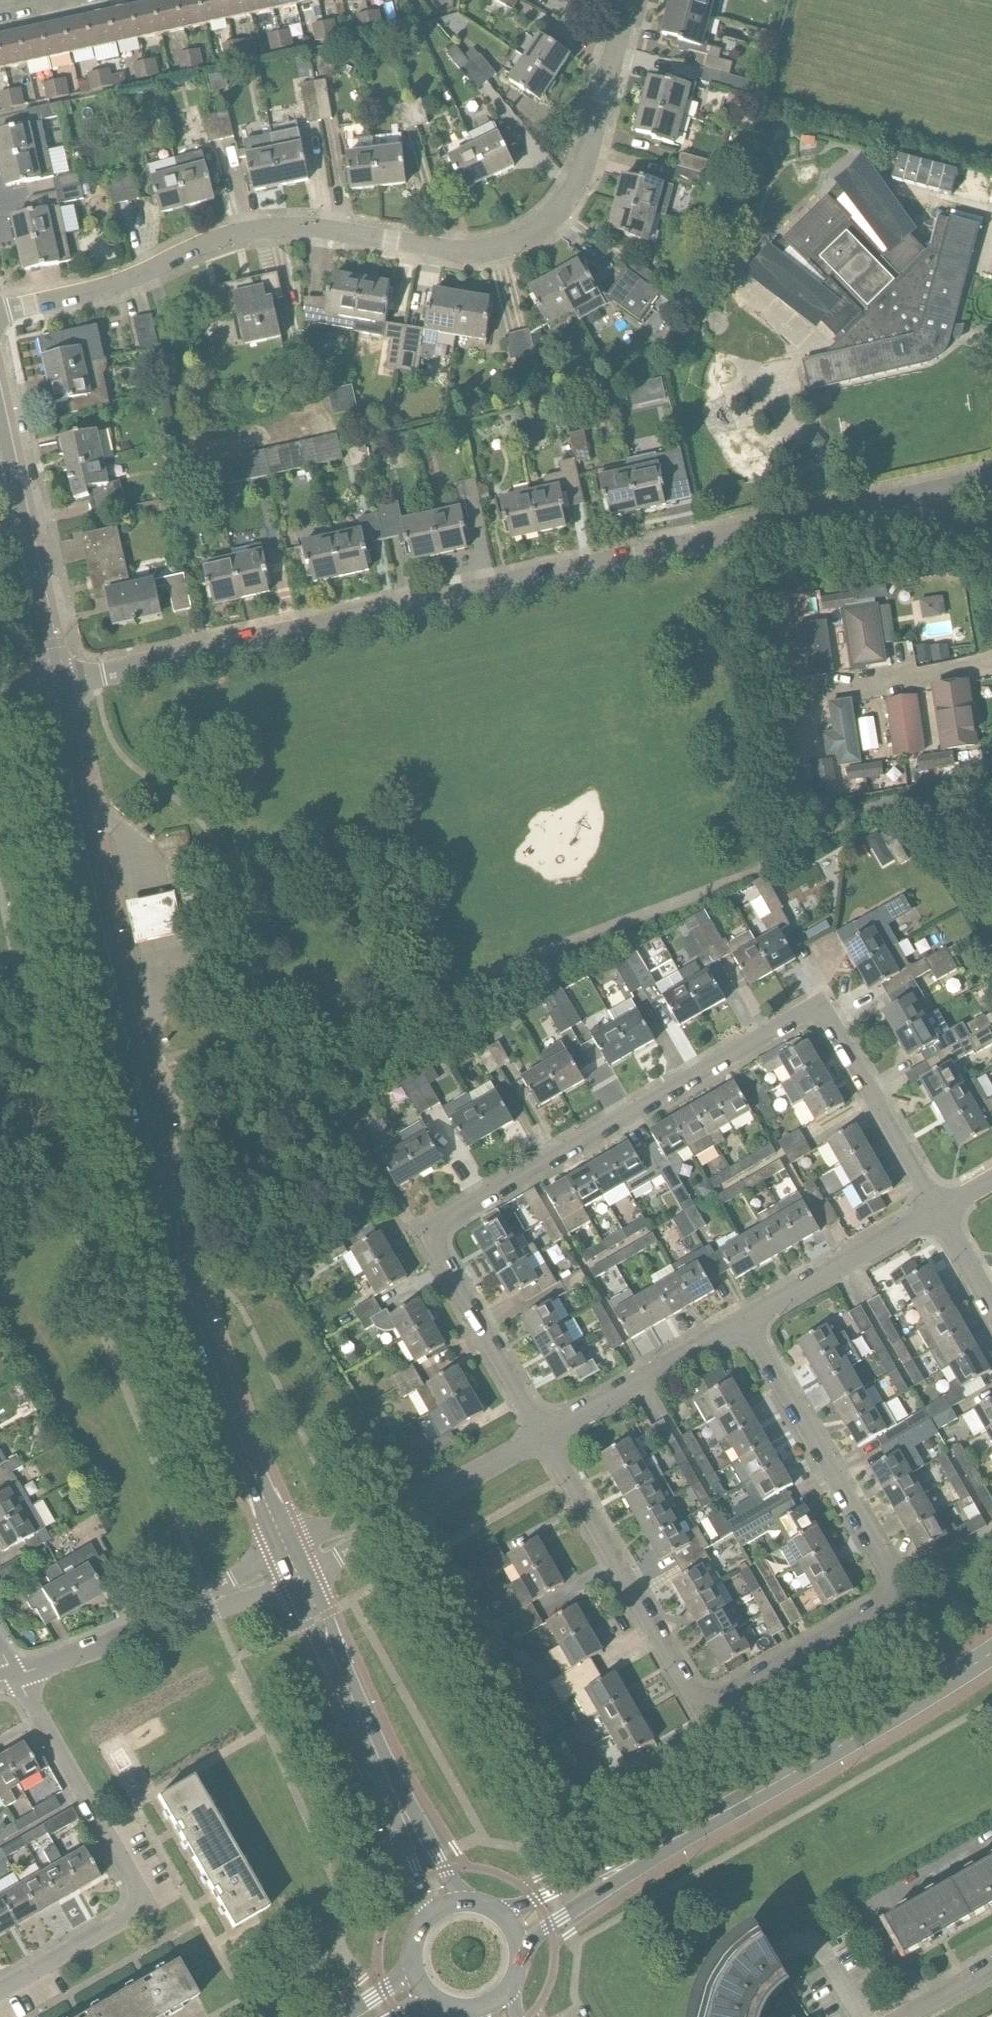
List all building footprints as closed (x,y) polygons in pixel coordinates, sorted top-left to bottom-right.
[(184,29),(178,0),(165,0),(155,2),(162,34),(184,29)] [(207,24),(201,0),(178,0),(184,29),(207,24)] [(229,19),(225,0),(201,0),(207,24),(229,19)] [(252,15),(248,0),(225,0),(229,19),(252,15)] [(274,10),(272,0),(248,0),(252,15),(274,10)] [(296,5),(295,0),(272,0),(274,10),(296,5)] [(520,0),(495,0),(514,10),(520,0)] [(710,18),(715,0),(673,0),(671,7),(710,18)] [(139,39),(162,34),(155,2),(132,7),(139,39)] [(117,44),(139,39),(132,7),(110,12),(117,44)] [(710,18),(671,7),(664,35),(681,39),(680,42),(679,41),(678,48),(709,56),(705,69),(730,75),(733,63),(720,59),(723,49),(708,46),(711,34),(706,33),(710,18)] [(372,29),(383,27),(380,10),(368,13),(372,29)] [(94,49),(117,44),(110,12),(87,17),(94,49)] [(361,32),(372,29),(368,13),(357,15),(361,32)] [(449,30),(463,28),(460,13),(446,16),(449,30)] [(72,54),(94,49),(87,17),(65,22),(72,54)] [(327,39),(339,37),(335,20),(324,22),(327,39)] [(49,59),(72,54),(65,22),(42,27),(49,59)] [(316,42),(327,39),(324,22),(312,25),(316,42)] [(27,63),(49,59),(42,27),(20,32),(27,63)] [(283,49),(294,46),(290,30),(279,32),(283,49)] [(27,63),(20,32),(0,36),(0,48),(4,68),(27,63)] [(272,51),(283,49),(279,32),(268,34),(272,51)] [(525,58),(556,78),(571,56),(561,49),(562,48),(540,35),(525,58)] [(237,59),(248,57),(245,40),(234,42),(237,59)] [(226,61),(237,59),(234,42),(223,44),(226,61)] [(193,68),(204,66),(200,49),(189,52),(193,68)] [(182,71),(193,68),(189,52),(178,54),(182,71)] [(488,82),(497,74),(481,55),(472,62),(488,82)] [(556,78),(525,58),(510,81),(531,95),(531,94),(541,101),(556,78)] [(149,78),(160,76),(156,59),(145,61),(149,78)] [(137,81),(149,78),(145,61),(134,64),(137,81)] [(478,91),(488,82),(472,62),(461,71),(478,91)] [(103,88),(114,85),(110,69),(99,71),(103,88)] [(730,75),(705,69),(702,82),(753,95),(756,82),(730,75)] [(92,90),(103,88),(99,71),(88,74),(92,90)] [(644,105),(683,116),(687,100),(692,102),(697,83),(670,76),(669,82),(651,78),(644,105)] [(59,98),(70,95),(66,78),(55,81),(59,98)] [(322,120),(332,119),(326,80),(315,81),(322,120)] [(48,100),(59,98),(55,81),(44,83),(48,100)] [(308,123),(322,120),(315,81),(301,84),(308,123)] [(14,108),(25,105),(21,88),(10,91),(14,108)] [(14,108),(10,91),(0,93),(0,97),(3,110),(14,108)] [(419,127),(429,124),(422,99),(411,102),(419,127)] [(70,101),(63,103),(66,115),(73,114),(70,101)] [(37,152),(49,150),(42,122),(66,117),(66,115),(63,103),(23,112),(26,126),(6,130),(7,131),(0,133),(0,154),(1,160),(37,152)] [(683,116),(644,105),(637,132),(654,137),(653,139),(675,145),(683,116)] [(224,140),(235,137),(229,112),(217,115),(224,140)] [(210,143),(224,140),(217,115),(204,118),(210,143)] [(474,145),(490,178),(514,167),(510,156),(507,149),(517,144),(509,129),(500,134),(499,133),(474,145)] [(466,190),(490,178),(474,145),(470,136),(444,148),(442,145),(437,147),(444,161),(442,163),(452,184),(461,180),(466,190)] [(275,149),(282,185),(309,180),(306,169),(307,168),(302,144),(275,149)] [(375,150),(379,187),(406,184),(405,172),(406,172),(403,147),(375,150)] [(256,191),(282,185),(275,149),(247,155),(253,180),(256,191)] [(49,150),(37,152),(1,160),(7,186),(18,184),(18,185),(54,177),(49,150)] [(353,190),(379,187),(375,150),(347,154),(350,179),(351,179),(353,190)] [(179,171),(189,206),(215,199),(212,188),(213,188),(203,152),(176,159),(179,171)] [(806,360),(813,394),(815,393),(815,390),(929,363),(934,361),(943,355),(946,350),(949,345),(980,230),(983,231),(983,229),(938,217),(929,253),(913,236),(918,231),(862,153),(848,169),(847,170),(833,180),(836,185),(828,194),(773,247),(768,243),(757,257),(740,271),(816,330),(822,323),(839,340),(828,350),(830,356),(806,360)] [(700,173),(719,177),(722,165),(682,154),(678,167),(700,173)] [(896,188),(991,209),(991,208),(991,184),(902,163),(896,188)] [(675,179),(697,185),(700,173),(678,167),(675,179)] [(163,213),(189,206),(179,171),(152,178),(159,202),(160,202),(163,213)] [(81,186),(89,184),(86,173),(54,180),(57,193),(82,187),(81,186)] [(122,177),(127,202),(140,200),(134,174),(122,177)] [(618,203),(656,213),(665,184),(643,178),(642,180),(625,176),(618,203)] [(127,202),(122,177),(110,180),(115,205),(127,202)] [(18,244),(54,236),(66,234),(60,206),(84,201),(82,187),(57,193),(31,198),(34,212),(24,214),(24,215),(13,218),(18,244)] [(656,213),(618,203),(610,230),(627,235),(627,237),(648,243),(656,213)] [(66,234),(54,236),(18,244),(24,271),(35,268),(35,269),(72,261),(66,234)] [(655,288),(661,280),(635,260),(629,269),(655,288)] [(555,276),(575,311),(589,303),(595,313),(612,303),(596,274),(589,278),(580,262),(555,276)] [(634,296),(642,301),(652,288),(654,290),(655,288),(629,269),(610,294),(627,307),(634,296)] [(194,291),(200,322),(234,315),(239,341),(245,340),(246,347),(283,339),(275,299),(283,298),(278,273),(262,277),(264,288),(236,294),(233,283),(194,291)] [(318,323),(354,329),(363,280),(335,275),(332,292),(330,291),(328,299),(322,298),(318,323)] [(548,326),(575,311),(555,276),(531,290),(539,305),(537,306),(548,326)] [(363,280),(354,329),(356,329),(358,320),(386,325),(390,302),(388,302),(391,284),(363,280)] [(426,329),(457,334),(463,296),(435,291),(432,308),(430,308),(426,329)] [(463,296),(457,334),(487,339),(490,318),(488,318),(491,300),(463,296)] [(141,353),(159,349),(152,314),(134,318),(141,353)] [(91,363),(105,360),(98,326),(53,336),(43,338),(39,339),(44,360),(88,350),(91,363)] [(525,357),(546,352),(541,332),(531,335),(530,330),(519,332),(525,357)] [(511,361),(525,357),(519,332),(505,336),(511,361)] [(399,373),(400,369),(404,341),(391,339),(386,370),(399,373)] [(415,370),(419,371),(422,357),(422,356),(424,345),(404,341),(400,369),(415,371),(415,370)] [(105,364),(105,360),(91,363),(88,350),(44,360),(47,374),(48,373),(55,404),(66,401),(69,411),(108,402),(101,373),(104,369),(105,364)] [(637,409),(670,401),(665,381),(633,389),(637,409)] [(331,403),(356,398),(353,386),(328,391),(331,403)] [(356,399),(331,404),(333,415),(358,411),(356,399)] [(69,469),(106,461),(99,430),(62,438),(69,469)] [(576,459),(577,463),(591,460),(585,431),(570,434),(576,459)] [(333,462),(344,459),(338,434),(327,437),(333,462)] [(321,464),(333,462),(327,437),(316,439),(321,464)] [(310,467),(321,464),(316,439),(304,442),(310,467)] [(298,469),(310,467),(304,442),(293,444),(298,469)] [(287,472),(298,469),(293,444),(281,447),(287,472)] [(275,474),(287,472),(281,447),(270,449),(275,474)] [(263,477),(275,474),(270,449),(257,452),(263,477)] [(631,472),(639,510),(667,504),(663,487),(686,482),(680,451),(658,456),(660,465),(631,472)] [(251,480),(263,477),(257,452),(246,455),(251,480)] [(239,482),(251,480),(246,455),(233,457),(239,482)] [(226,485),(239,482),(233,457),(221,460),(226,485)] [(531,493),(540,532),(568,526),(564,509),(571,507),(569,501),(584,497),(577,463),(576,459),(559,463),(562,473),(544,477),(546,490),(531,493)] [(215,488),(226,485),(221,460),(209,463),(215,488)] [(106,461),(69,469),(76,500),(90,497),(94,514),(127,508),(121,481),(111,483),(106,461)] [(612,516),(639,510),(631,472),(630,464),(599,471),(606,500),(608,499),(612,516)] [(513,538),(540,532),(531,493),(501,500),(506,522),(509,521),(513,538)] [(433,515),(441,554),(469,548),(465,531),(467,530),(463,508),(433,515)] [(414,560),(441,554),(433,515),(402,521),(408,543),(410,543),(414,560)] [(83,535),(92,577),(128,568),(119,527),(83,535)] [(334,536),(342,576),(370,570),(366,552),(368,552),(364,530),(334,536)] [(315,582),(342,576),(334,536),(303,543),(309,565),(311,564),(315,582)] [(235,558),(243,598),(271,592),(267,574),(269,574),(264,550),(262,544),(248,547),(249,555),(235,558)] [(216,604),(243,598),(235,558),(204,565),(209,587),(212,586),(216,604)] [(156,579),(107,590),(112,613),(117,612),(120,625),(159,616),(156,603),(160,602),(154,579),(156,579)] [(174,613),(192,609),(186,579),(168,583),(168,587),(174,613)] [(946,592),(924,593),(925,612),(947,611),(946,592)] [(844,610),(851,668),(885,664),(877,605),(844,610)] [(803,676),(832,672),(825,619),(796,623),(803,676)] [(932,687),(944,751),(978,745),(966,680),(932,687)] [(904,757),(925,753),(915,696),(895,699),(904,757)] [(840,768),(860,765),(851,699),(828,702),(832,733),(824,734),(827,757),(838,755),(840,768)] [(877,742),(878,719),(865,719),(864,742),(877,742)] [(850,769),(851,780),(887,775),(885,763),(850,769)] [(797,959),(780,931),(790,925),(781,910),(782,907),(766,876),(755,882),(773,913),(763,919),(771,932),(755,941),(774,972),(797,959)] [(183,938),(204,934),(194,891),(173,895),(183,938)] [(183,938),(173,895),(127,905),(136,948),(183,938)] [(858,967),(900,944),(889,925),(914,911),(905,896),(855,924),(862,935),(845,944),(858,967)] [(774,972),(755,941),(750,932),(730,944),(727,939),(723,941),(711,921),(701,927),(719,961),(733,953),(735,955),(733,956),(751,985),(774,972)] [(699,955),(706,968),(719,961),(701,927),(694,930),(690,933),(702,953),(699,955)] [(915,980),(931,970),(925,960),(915,966),(912,965),(900,944),(858,967),(872,990),(882,984),(888,995),(915,980)] [(946,948),(925,960),(931,970),(952,958),(946,948)] [(644,987),(653,982),(635,951),(626,956),(644,987)] [(632,994),(644,987),(626,956),(614,962),(632,994)] [(952,958),(931,970),(937,981),(958,969),(952,958)] [(703,1012),(687,983),(679,969),(656,982),(680,1025),(703,1012)] [(687,983),(703,1012),(726,999),(710,970),(687,983)] [(897,1034),(927,1017),(918,1002),(926,998),(915,980),(888,995),(894,1005),(884,1011),(897,1034)] [(573,1028),(582,1023),(564,990),(554,995),(573,1028)] [(561,1034),(573,1028),(554,995),(553,996),(560,1008),(549,1013),(561,1034)] [(617,1023),(633,1053),(656,1040),(639,1010),(638,1011),(632,1000),(610,1011),(617,1023)] [(970,1037),(991,1025),(985,1015),(964,1027),(970,1037)] [(927,1062),(953,1047),(947,1036),(940,1040),(927,1017),(897,1034),(911,1057),(921,1051),(927,1062)] [(610,1066),(633,1053),(617,1023),(593,1037),(610,1066)] [(965,1084),(953,1062),(973,1050),(975,1053),(991,1044),(991,1026),(991,1025),(970,1037),(953,1047),(927,1062),(933,1072),(923,1078),(935,1100),(965,1084)] [(501,1068),(512,1063),(500,1042),(490,1047),(484,1036),(483,1037),(501,1068)] [(491,1075),(501,1068),(483,1037),(475,1041),(481,1052),(478,1054),(491,1075)] [(792,1079),(821,1063),(809,1041),(806,1043),(802,1037),(789,1045),(788,1044),(760,1060),(769,1075),(784,1065),(792,1079)] [(545,1064),(562,1093),(585,1080),(569,1051),(545,1064)] [(796,1105),(804,1100),(833,1084),(821,1063),(792,1079),(783,1084),(796,1105)] [(539,1106),(562,1093),(545,1064),(522,1077),(539,1106)] [(431,1109),(441,1103),(423,1072),(413,1078),(431,1109)] [(764,1096),(767,1094),(754,1072),(743,1079),(755,1101),(764,1096)] [(420,1115),(431,1109),(413,1078),(402,1084),(420,1115)] [(948,1123),(989,1100),(976,1078),(965,1084),(935,1100),(948,1123)] [(732,1125),(753,1112),(736,1082),(715,1094),(732,1125)] [(804,1100),(817,1121),(845,1105),(833,1084),(804,1100)] [(475,1104),(492,1134),(515,1121),(498,1091),(475,1104)] [(721,1131),(732,1125),(715,1094),(694,1107),(716,1146),(726,1140),(721,1131)] [(767,1121),(776,1117),(764,1096),(755,1101),(767,1121)] [(948,1123),(962,1147),(991,1130),(991,1129),(991,1100),(991,1099),(989,1100),(948,1123)] [(469,1147),(492,1134),(475,1104),(452,1118),(469,1147)] [(696,1157),(716,1146),(694,1107),(673,1119),(690,1149),(691,1148),(696,1157)] [(663,1175),(672,1191),(683,1184),(680,1177),(684,1163),(679,1155),(690,1149),(673,1119),(652,1131),(658,1142),(648,1148),(663,1175)] [(360,1150),(371,1144),(359,1123),(348,1129),(360,1150)] [(841,1163),(869,1147),(857,1125),(828,1142),(841,1163)] [(779,1142),(786,1155),(807,1143),(800,1130),(779,1142)] [(405,1145),(422,1175),(445,1161),(427,1132),(405,1145)] [(399,1188),(422,1175),(405,1145),(399,1135),(375,1149),(399,1188)] [(631,1194),(663,1175),(648,1148),(637,1154),(631,1143),(609,1156),(626,1185),(631,1194)] [(786,1155),(792,1164),(812,1152),(807,1143),(786,1155)] [(750,1157),(756,1166),(777,1154),(772,1145),(750,1157)] [(853,1184),(882,1168),(869,1147),(841,1163),(853,1184)] [(606,1197),(626,1185),(609,1156),(589,1168),(606,1197)] [(729,1169),(734,1178),(756,1166),(750,1157),(729,1169)] [(759,1173),(764,1182),(786,1169),(780,1160),(759,1173)] [(585,1209),(606,1197),(589,1168),(568,1180),(585,1209)] [(865,1205),(856,1210),(863,1222),(887,1208),(880,1197),(894,1189),(882,1168),(853,1184),(865,1205)] [(708,1181),(714,1190),(734,1178),(729,1169),(708,1181)] [(738,1185),(743,1194),(764,1182),(759,1173),(738,1185)] [(591,1221),(585,1209),(568,1180),(547,1192),(570,1234),(591,1221)] [(816,1206),(825,1201),(813,1180),(804,1185),(816,1206)] [(685,1213),(696,1206),(695,1205),(683,1184),(672,1191),(685,1213)] [(718,1196),(723,1205),(743,1194),(738,1185),(718,1196)] [(524,1194),(541,1225),(552,1218),(535,1188),(524,1194)] [(672,1191),(661,1197),(674,1219),(685,1213),(672,1191)] [(778,1204),(800,1243),(822,1231),(799,1193),(778,1204)] [(828,1227),(839,1220),(827,1199),(825,1201),(816,1206),(828,1227)] [(800,1243),(778,1204),(757,1217),(762,1225),(779,1255),(800,1243)] [(696,1233),(707,1226),(696,1206),(685,1213),(696,1233)] [(486,1255),(515,1238),(498,1209),(482,1219),(486,1227),(474,1234),(486,1255)] [(629,1238),(649,1227),(645,1217),(640,1220),(636,1213),(630,1216),(634,1223),(624,1229),(629,1238)] [(696,1233),(685,1213),(674,1219),(685,1239),(696,1233)] [(564,1239),(552,1218),(541,1225),(546,1233),(549,1231),(555,1243),(564,1239)] [(758,1268),(779,1255),(762,1225),(741,1237),(758,1268)] [(603,1241),(609,1250),(629,1238),(624,1229),(603,1241)] [(737,1280),(758,1268),(741,1237),(737,1232),(728,1237),(732,1243),(709,1256),(721,1276),(731,1270),(737,1280)] [(365,1273),(395,1256),(382,1233),(352,1250),(365,1273)] [(633,1245),(638,1254),(658,1242),(653,1234),(633,1245)] [(527,1260),(527,1259),(540,1252),(535,1243),(522,1250),(515,1238),(486,1255),(499,1276),(527,1260)] [(582,1254),(587,1263),(609,1250),(603,1241),(582,1254)] [(321,1254),(328,1264),(348,1252),(342,1242),(321,1254)] [(612,1257),(618,1266),(638,1254),(633,1245),(612,1257)] [(710,1282),(721,1276),(709,1256),(705,1248),(685,1259),(690,1268),(678,1275),(695,1304),(716,1292),(710,1282)] [(395,1256),(365,1273),(378,1296),(408,1279),(395,1256)] [(591,1269),(596,1278),(618,1266),(612,1257),(591,1269)] [(527,1302),(548,1289),(542,1279),(552,1273),(547,1264),(534,1272),(527,1260),(499,1276),(511,1297),(521,1291),(527,1302)] [(931,1266),(920,1272),(915,1262),(891,1275),(897,1285),(901,1283),(913,1304),(943,1287),(931,1266)] [(561,1281),(568,1293),(589,1281),(582,1269),(561,1281)] [(674,1316),(695,1304),(678,1275),(657,1287),(674,1316)] [(653,1328),(674,1316),(657,1287),(636,1299),(653,1328)] [(926,1325),(955,1308),(943,1287),(913,1304),(926,1325)] [(888,1318),(892,1316),(880,1295),(869,1302),(881,1323),(888,1318)] [(360,1320),(381,1308),(375,1298),(354,1310),(360,1320)] [(631,1340),(653,1328),(636,1299),(615,1312),(631,1340)] [(403,1340),(433,1323),(420,1300),(391,1317),(386,1310),(383,1312),(381,1308),(360,1320),(366,1331),(376,1325),(378,1327),(381,1329),(384,1330),(388,1331),(391,1330),(394,1330),(397,1329),(403,1340)] [(535,1339),(564,1323),(552,1301),(523,1318),(535,1339)] [(601,1302),(591,1307),(603,1328),(612,1322),(601,1302)] [(864,1333),(874,1327),(862,1306),(850,1313),(861,1333),(862,1334),(864,1333)] [(918,1330),(930,1351),(967,1329),(955,1308),(926,1325),(918,1330)] [(881,1323),(887,1334),(895,1329),(888,1318),(881,1323)] [(613,1350),(625,1343),(612,1322),(603,1328),(600,1329),(613,1350)] [(403,1340),(416,1363),(446,1346),(433,1323),(403,1340)] [(547,1360),(576,1344),(564,1323),(535,1339),(547,1360)] [(840,1347),(851,1341),(849,1338),(845,1331),(834,1338),(827,1326),(799,1342),(811,1363),(840,1347)] [(864,1333),(871,1344),(880,1338),(874,1327),(864,1333)] [(950,1367),(979,1350),(967,1329),(930,1351),(942,1372),(950,1367)] [(892,1344),(901,1359),(909,1354),(901,1339),(892,1344)] [(593,1361),(587,1364),(576,1344),(547,1360),(559,1382),(574,1373),(580,1383),(600,1372),(593,1361)] [(823,1384),(852,1368),(840,1347),(811,1363),(823,1384)] [(877,1355),(883,1365),(893,1360),(887,1350),(877,1355)] [(931,1420),(952,1407),(966,1399),(964,1395),(966,1390),(964,1387),(991,1371),(979,1350),(950,1367),(958,1381),(954,1383),(952,1391),(953,1393),(925,1409),(931,1420)] [(910,1376),(919,1371),(913,1360),(904,1365),(910,1376)] [(393,1377),(399,1388),(420,1376),(413,1365),(393,1377)] [(431,1413),(442,1407),(472,1390),(459,1367),(425,1386),(420,1376),(399,1388),(405,1398),(418,1390),(431,1413)] [(711,1421),(745,1401),(733,1380),(730,1382),(721,1367),(687,1388),(695,1402),(708,1423),(711,1421)] [(835,1405),(864,1389),(852,1368),(823,1384),(835,1405)] [(895,1385),(904,1380),(899,1370),(889,1376),(895,1385)] [(847,1426),(876,1409),(864,1389),(835,1405),(847,1426)] [(472,1390),(442,1407),(455,1430),(485,1413),(472,1390)] [(991,1427),(991,1399),(975,1409),(987,1430),(991,1427)] [(719,1443),(719,1444),(757,1422),(745,1401),(711,1421),(716,1430),(722,1427),(728,1437),(719,1443)] [(879,1436),(885,1447),(931,1420),(925,1409),(898,1424),(886,1403),(876,1409),(847,1426),(859,1447),(879,1436)] [(952,1407),(931,1420),(938,1431),(958,1419),(952,1407)] [(668,1446),(677,1442),(664,1420),(652,1426),(665,1447),(667,1446),(668,1446)] [(883,1489),(912,1473),(923,1466),(913,1449),(939,1434),(938,1431),(931,1420),(885,1447),(881,1449),(886,1459),(871,1468),(883,1489)] [(741,1460),(770,1443),(757,1422),(719,1444),(725,1454),(734,1449),(741,1460)] [(431,1444),(437,1454),(458,1442),(452,1432),(431,1444)] [(696,1459),(705,1454),(692,1432),(684,1438),(696,1459)] [(614,1477),(643,1460),(631,1439),(602,1455),(614,1477)] [(680,1468),(689,1463),(677,1442),(668,1446),(680,1468)] [(753,1481),(782,1464),(770,1443),(741,1460),(753,1481)] [(12,1471),(22,1466),(16,1456),(7,1462),(0,1450),(0,1479),(12,1471)] [(708,1480),(717,1475),(705,1454),(696,1459),(708,1480)] [(965,1471),(974,1466),(968,1456),(959,1461),(965,1471)] [(626,1498),(655,1482),(643,1460),(614,1477),(626,1498)] [(691,1487),(700,1482),(689,1463),(680,1468),(691,1487)] [(753,1481),(765,1502),(787,1489),(794,1485),(782,1464),(753,1481)] [(950,1481),(959,1476),(952,1464),(943,1470),(950,1481)] [(22,1512),(32,1505),(12,1471),(0,1479),(0,1524),(22,1512)] [(895,1510),(924,1494),(912,1473),(883,1489),(895,1510)] [(719,1500),(728,1495),(717,1475),(708,1480),(719,1500)] [(638,1519),(667,1502),(676,1497),(664,1476),(655,1482),(626,1498),(638,1519)] [(986,1487),(980,1477),(971,1482),(977,1492),(986,1487)] [(703,1508),(712,1503),(700,1482),(691,1487),(703,1508)] [(971,1496),(965,1486),(956,1491),(962,1501),(971,1496)] [(734,1534),(754,1521),(793,1499),(787,1489),(765,1502),(748,1511),(728,1522),(734,1534)] [(908,1532),(936,1514),(924,1494),(895,1510),(908,1532)] [(789,1543),(818,1527),(806,1506),(799,1510),(793,1499),(754,1521),(734,1534),(742,1548),(769,1532),(782,1531),(789,1543)] [(650,1540),(679,1523),(667,1502),(638,1519),(650,1540)] [(920,1553),(949,1536),(944,1527),(952,1523),(944,1510),(936,1514),(908,1532),(920,1553)] [(52,1539),(45,1527),(34,1533),(22,1512),(0,1524),(0,1542),(6,1552),(25,1541),(31,1551),(52,1539)] [(982,1515),(973,1520),(958,1529),(959,1530),(964,1540),(988,1526),(982,1515)] [(679,1565),(705,1550),(710,1547),(699,1527),(686,1535),(679,1523),(650,1540),(662,1561),(673,1555),(679,1565)] [(794,1568),(830,1548),(818,1527),(789,1543),(790,1545),(783,1549),(794,1568)] [(539,1538),(506,1557),(485,1569),(490,1578),(515,1564),(523,1578),(552,1561),(539,1538)] [(57,1564),(82,1607),(105,1593),(94,1575),(105,1569),(91,1545),(57,1564)] [(813,1586),(842,1569),(830,1548),(794,1568),(801,1579),(807,1575),(813,1586)] [(686,1603),(716,1587),(724,1582),(705,1550),(679,1565),(685,1575),(674,1582),(686,1603)] [(523,1578),(536,1601),(565,1584),(552,1561),(523,1578)] [(59,1620),(82,1607),(57,1564),(50,1568),(48,1578),(52,1585),(44,1590),(38,1579),(24,1587),(30,1597),(28,1602),(32,1610),(37,1610),(46,1626),(47,1625),(43,1618),(51,1613),(53,1609),(59,1620)] [(769,1585),(777,1580),(771,1569),(762,1574),(769,1585)] [(813,1586),(826,1607),(854,1590),(842,1569),(813,1586)] [(762,1589),(755,1577),(746,1583),(753,1594),(762,1589)] [(698,1624),(727,1607),(716,1587),(686,1603),(698,1624)] [(788,1600),(782,1589),(774,1594),(780,1604),(788,1600)] [(792,1626),(803,1619),(791,1598),(788,1600),(780,1604),(792,1626)] [(773,1608),(767,1599),(758,1604),(764,1614),(773,1608)] [(711,1645),(739,1628),(746,1623),(735,1603),(727,1607),(698,1624),(711,1645)] [(512,1616),(518,1627),(539,1615),(532,1604),(512,1616)] [(561,1646),(591,1628),(577,1606),(548,1623),(561,1646)] [(774,1636),(785,1630),(773,1608),(764,1614),(761,1615),(774,1636)] [(518,1627),(524,1637),(545,1624),(539,1615),(518,1627)] [(550,1683),(556,1693),(577,1681),(571,1671),(604,1651),(591,1628),(561,1646),(569,1658),(558,1664),(564,1675),(550,1683)] [(723,1666),(751,1649),(739,1628),(711,1645),(723,1666)] [(600,1712),(629,1695),(616,1673),(587,1690),(600,1712)] [(577,1681),(556,1693),(562,1704),(583,1692),(577,1681)] [(613,1735),(642,1718),(629,1695),(600,1712),(613,1735)] [(613,1735),(626,1758),(655,1741),(642,1718),(613,1735)] [(40,1772),(49,1767),(40,1751),(31,1756),(24,1743),(3,1755),(20,1784),(40,1773),(40,1772)] [(20,1784),(3,1755),(0,1757),(0,1796),(20,1784)] [(196,1863),(231,1843),(194,1777),(158,1798),(196,1863)] [(33,1809),(35,1812),(40,1820),(61,1808),(55,1797),(33,1809)] [(48,1834),(49,1837),(79,1819),(72,1808),(42,1826),(48,1834)] [(35,1812),(23,1818),(28,1827),(40,1820),(35,1812)] [(14,1824),(3,1830),(8,1839),(19,1832),(14,1824)] [(27,1846),(37,1840),(32,1831),(22,1837),(27,1846)] [(6,1858),(16,1852),(11,1843),(1,1849),(6,1858)] [(234,1929),(262,1912),(269,1908),(231,1843),(196,1863),(234,1929)] [(63,1861),(80,1890),(101,1878),(84,1849),(63,1861)] [(953,1882),(888,1920),(908,1956),(941,1937),(974,1918),(991,1908),(991,1860),(953,1882)] [(59,1902),(80,1890),(63,1861),(42,1872),(59,1902)] [(38,1914),(59,1902),(42,1872),(22,1884),(38,1914)] [(38,1914),(22,1884),(18,1878),(0,1889),(0,1896),(17,1926),(38,1914)] [(17,1926),(0,1896),(0,1935),(17,1926)] [(762,2013),(771,1997),(784,1984),(786,1983),(753,1938),(728,1962),(711,1991),(704,2016),(761,2016),(762,2013)] [(199,1996),(178,1961),(113,1998),(123,2016),(163,2016),(199,1996)] [(113,1998),(80,2016),(123,2016),(113,1998)]
